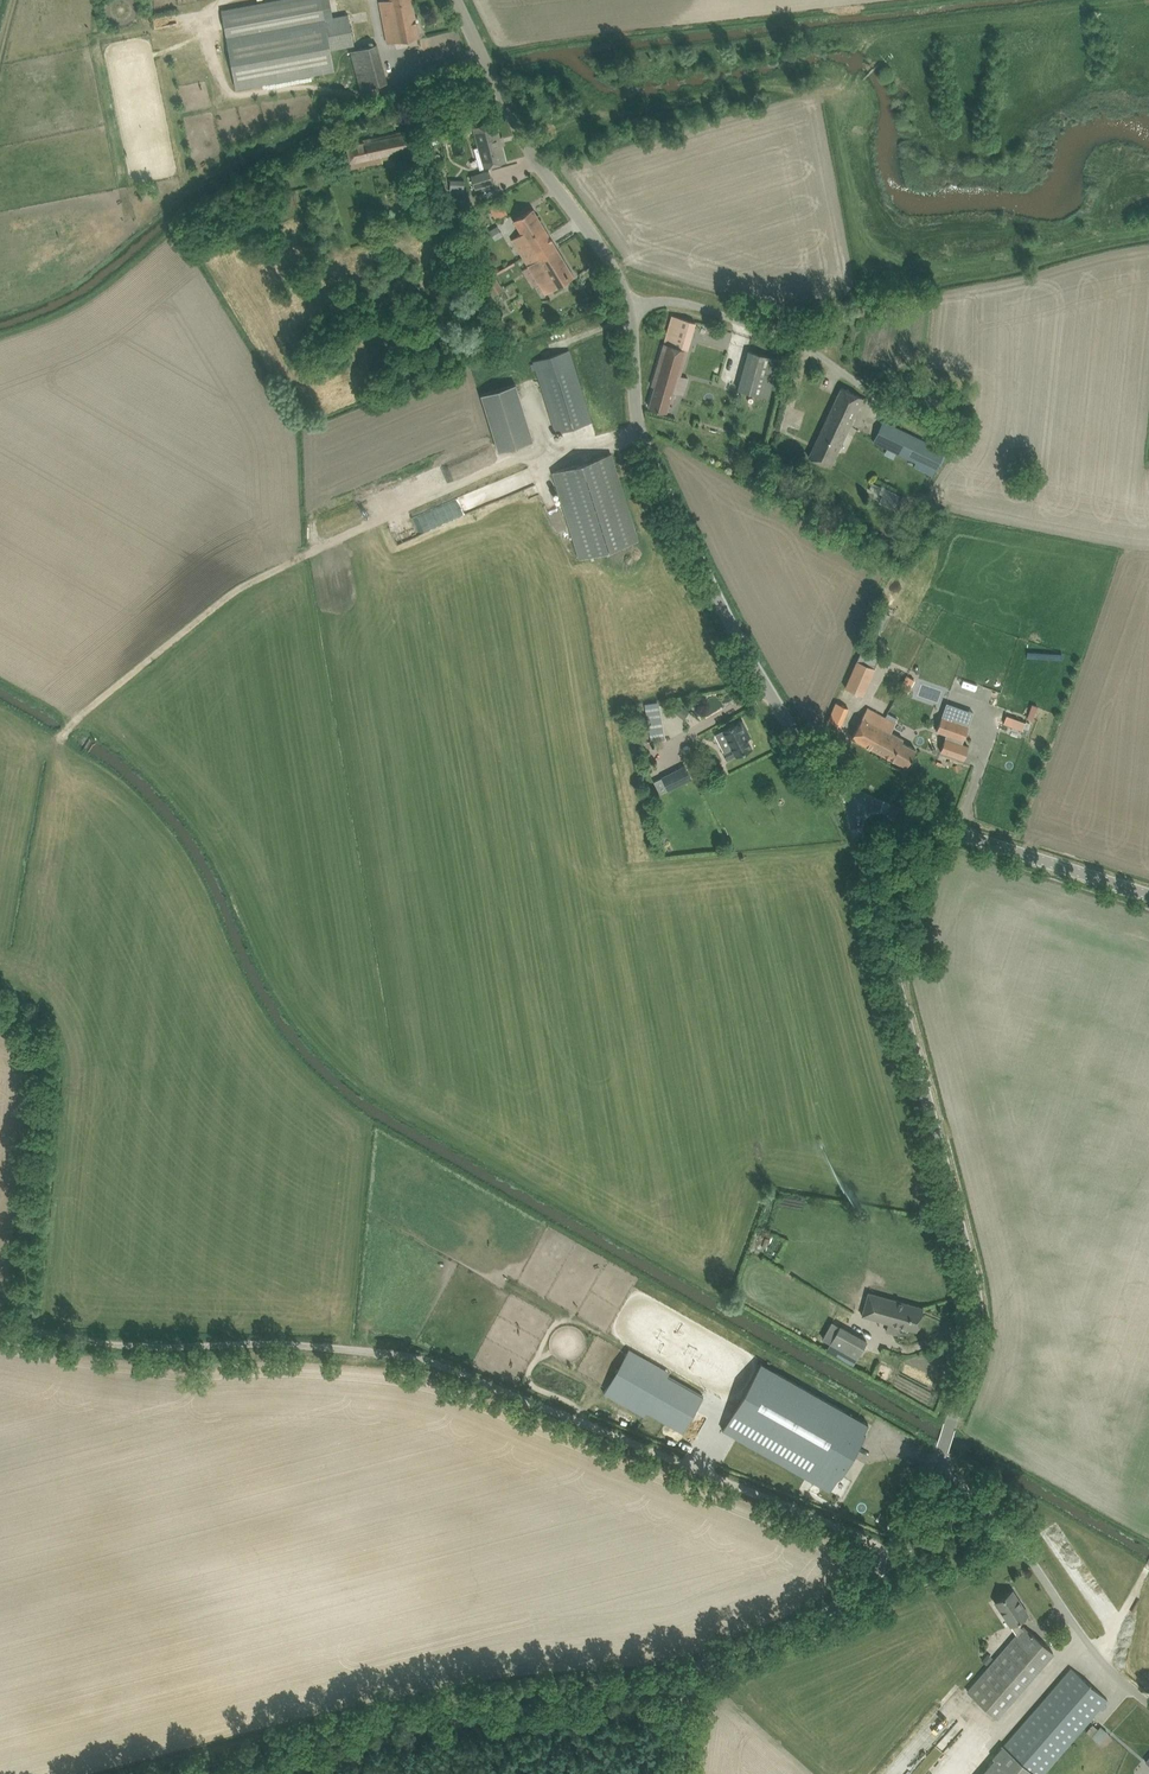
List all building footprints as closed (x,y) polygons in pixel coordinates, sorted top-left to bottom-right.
[(237,89),(334,70),(330,49),(353,45),(348,15),(324,19),(321,0),(297,0),(223,14),(237,89)] [(388,0),(378,3),(385,43),(418,37),(411,0),(388,0)] [(350,51),(360,89),(387,82),(376,44),(350,51)] [(496,121),(473,127),(478,147),(475,148),(480,168),(506,162),(501,141),(496,121)] [(347,144),(352,168),(382,162),(382,160),(419,151),(414,129),(347,144)] [(471,174),(476,189),(494,184),(489,168),(471,174)] [(448,169),(440,172),(444,186),(452,183),(448,169)] [(489,207),(495,219),(508,213),(502,201),(489,207)] [(521,233),(512,239),(524,258),(528,266),(539,284),(545,294),(564,282),(574,276),(552,239),(533,208),(522,214),(513,220),(521,233)] [(498,225),(489,230),(494,240),(503,235),(498,225)] [(495,277),(487,282),(495,295),(503,290),(495,277)] [(655,386),(649,406),(666,411),(670,400),(673,401),(675,393),(675,391),(678,383),(686,385),(689,377),(680,374),(687,350),(681,348),(683,339),(690,341),(695,322),(672,316),(652,385),(655,386)] [(533,361),(556,433),(580,425),(592,422),(569,349),(533,361)] [(747,349),(736,389),(768,397),(779,357),(747,349)] [(515,384),(481,394),(499,451),(533,440),(515,384)] [(807,455),(829,465),(863,397),(842,387),(807,455)] [(915,466),(934,476),(944,455),(925,445),(927,442),(883,421),(873,441),(917,462),(915,466)] [(554,471),(581,558),(637,540),(610,453),(554,471)] [(396,542),(455,519),(449,503),(390,526),(396,542)] [(873,625),(883,629),(889,614),(879,610),(873,625)] [(845,687),(863,695),(875,667),(858,660),(845,687)] [(920,664),(910,672),(915,677),(924,669),(920,664)] [(835,702),(828,719),(841,725),(848,707),(835,702)] [(674,711),(684,719),(690,711),(680,703),(674,711)] [(1032,703),(1027,717),(1033,719),(1038,705),(1032,703)] [(857,726),(851,737),(868,746),(906,766),(912,756),(916,748),(902,741),(903,738),(891,731),(879,725),(884,716),(867,707),(857,726)] [(1004,723),(1022,730),(1025,721),(1007,714),(1004,723)] [(941,751),(964,759),(968,746),(960,743),(962,739),(963,740),(969,724),(942,715),(937,731),(947,735),(941,751)] [(649,729),(663,727),(662,719),(648,721),(649,729)] [(741,719),(723,728),(733,747),(724,751),(727,759),(736,754),(751,747),(743,730),(746,729),(741,719)] [(653,781),(660,794),(692,777),(685,764),(653,781)] [(671,840),(664,845),(670,854),(677,849),(671,840)] [(886,1330),(897,1333),(899,1325),(917,1330),(923,1307),(868,1292),(862,1315),(888,1322),(886,1330)] [(826,1349),(853,1364),(867,1340),(840,1325),(826,1349)] [(684,1431),(703,1394),(666,1375),(669,1369),(627,1347),(603,1393),(645,1414),(646,1412),(684,1431)] [(801,1474),(830,1490),(839,1473),(841,1474),(865,1433),(863,1432),(868,1423),(761,1362),(722,1429),(723,1429),(801,1474)] [(949,1571),(952,1578),(958,1575),(955,1568),(949,1571)] [(967,1691),(997,1716),(1053,1652),(1023,1626),(1022,1627),(1017,1620),(1028,1613),(1012,1589),(995,1601),(1001,1611),(1010,1625),(1011,1625),(1017,1634),(967,1691)] [(988,1653),(982,1659),(986,1664),(992,1657),(988,1653)] [(1108,1699),(1071,1667),(993,1757),(994,1759),(981,1773),(1043,1773),(1108,1699)] [(1100,1725),(1091,1736),(1099,1743),(1108,1732),(1100,1725)]
